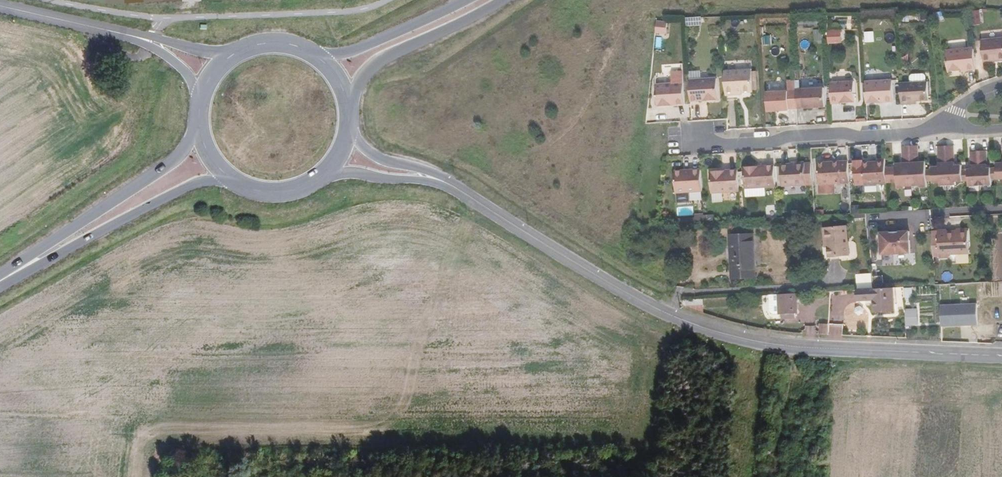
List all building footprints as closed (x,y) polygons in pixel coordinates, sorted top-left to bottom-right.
[(666,18),(657,18),(655,29),(667,29),(666,18)] [(841,30),(827,31),(828,42),(841,42),(841,30)] [(982,40),(984,61),(1001,60),(1001,38),(982,40)] [(976,69),(974,48),(946,51),(948,72),(976,69)] [(752,71),(725,73),(726,97),(736,97),(736,95),(742,94),(753,94),(752,71)] [(717,79),(690,80),(691,101),(719,100),(717,79)] [(893,80),(865,82),(867,103),(894,101),(893,80)] [(854,81),(830,82),(832,104),(855,102),(854,81)] [(928,82),(900,84),(902,105),(910,104),(909,101),(917,101),(929,100),(928,82)] [(685,104),(684,83),(656,85),(658,106),(685,104)] [(788,91),(767,92),(768,111),(789,110),(789,109),(797,108),(796,91),(796,89),(795,84),(787,84),(788,91)] [(824,88),(796,89),(796,91),(797,108),(825,107),(824,88)] [(932,164),(932,170),(933,180),(940,179),(940,185),(948,185),(946,143),(938,144),(939,164),(932,164)] [(954,143),(946,143),(948,185),(956,184),(956,181),(963,181),(962,170),(962,163),(955,163),(954,143)] [(918,145),(910,146),(912,186),(920,185),(920,187),(927,187),(927,185),(927,180),(926,170),(926,165),(919,165),(919,162),(918,145)] [(910,146),(902,146),(903,163),(903,166),(896,167),(889,167),(890,182),(897,182),(897,188),(905,188),(905,186),(912,186),(910,146)] [(979,151),(971,152),(972,169),(968,169),(969,181),(969,186),(981,186),(979,151)] [(987,151),(979,151),(981,186),(992,185),(992,180),(991,168),(988,168),(987,151)] [(886,168),(885,159),(877,159),(877,162),(863,163),(864,185),(887,183),(887,182),(886,168)] [(850,183),(848,161),(818,163),(819,185),(850,183)] [(806,185),(805,163),(781,165),(782,186),(806,185)] [(776,186),(775,165),(744,167),(745,188),(776,186)] [(701,170),(675,171),(676,193),(702,191),(701,170)] [(739,191),(738,170),(711,172),(712,193),(739,191)] [(830,256),(850,255),(848,226),(825,228),(826,242),(829,241),(830,256)] [(892,233),(892,232),(880,233),(881,254),(910,253),(909,231),(898,232),(898,233),(892,233)] [(968,231),(947,232),(947,231),(938,231),(938,237),(932,238),(933,257),(939,257),(940,258),(949,257),(949,254),(969,253),(968,231)] [(730,236),(732,278),(756,277),(753,234),(730,236)] [(858,290),(873,289),(871,273),(856,274),(857,290),(858,290)] [(912,299),(912,287),(903,287),(904,299),(912,299)] [(895,311),(893,288),(873,289),(858,290),(859,301),(874,300),(875,312),(895,311)] [(798,314),(797,293),(778,294),(770,295),(771,311),(773,313),(780,313),(780,315),(798,314)] [(978,326),(977,303),(940,305),(941,328),(978,326)]
